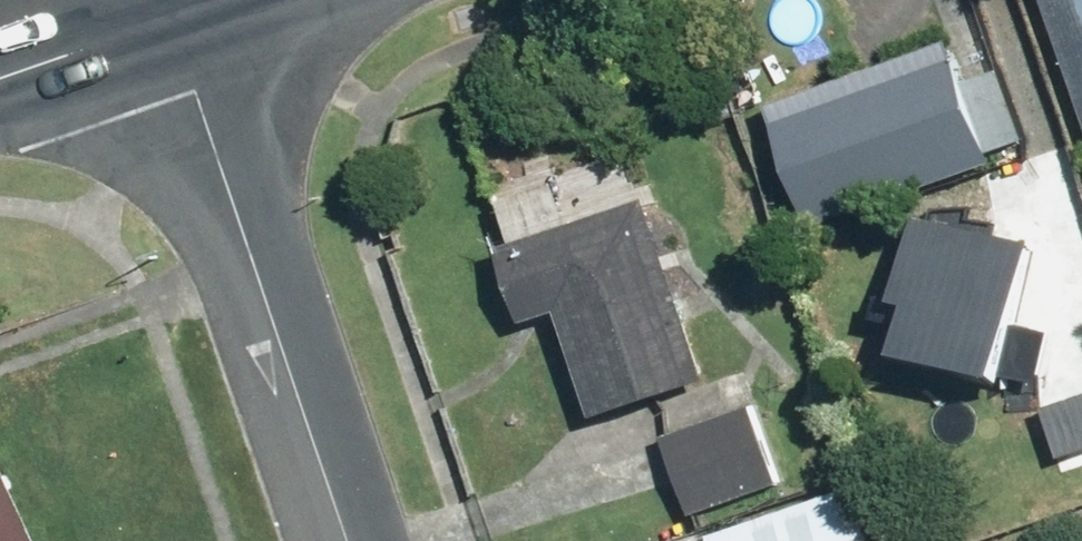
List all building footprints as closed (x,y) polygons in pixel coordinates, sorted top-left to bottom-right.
[(1081,112),(1081,0),(1042,0),(1081,112)] [(1000,68),(965,81),(950,39),(767,105),(811,229),(994,163),(990,152),(1026,139),(1000,68)] [(706,381),(630,155),(497,200),(509,236),(490,243),(518,326),(560,312),(596,418),(706,381)] [(1035,243),(913,215),(892,305),(905,308),(894,357),(1003,383),(1035,243)] [(1038,411),(1056,461),(1081,452),(1081,396),(1038,411)] [(747,403),(661,438),(692,515),(779,480),(747,403)] [(0,465),(0,540),(36,540),(0,465)] [(852,489),(698,540),(870,540),(852,489)]
